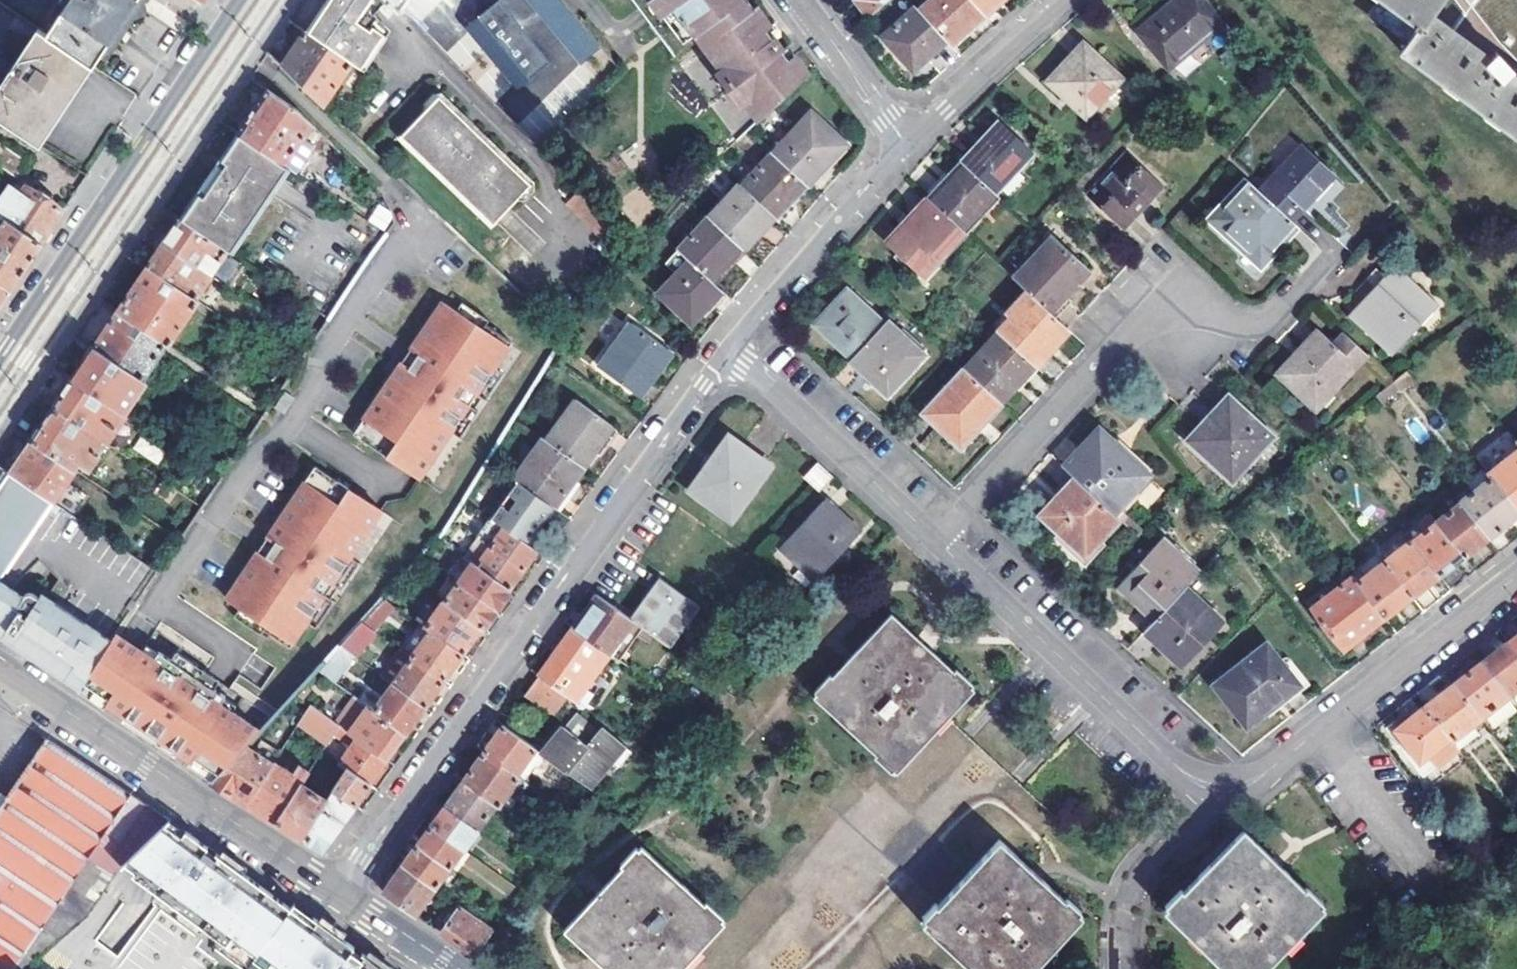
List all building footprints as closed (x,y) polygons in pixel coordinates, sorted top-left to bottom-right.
[(47,36),(95,68),(139,2),(140,0),(71,0),(47,36)] [(387,0),(328,0),(306,33),(353,63),(364,71),(388,37),(373,25),(379,17),(375,15),(387,0)] [(395,3),(401,9),(407,0),(392,0),(395,3)] [(561,0),(536,0),(603,81),(617,67),(561,0)] [(720,70),(744,102),(748,107),(753,103),(764,117),(810,75),(798,63),(794,57),(789,61),(783,53),(784,52),(777,42),(776,43),(767,31),(772,28),(764,17),(758,8),(753,12),(744,0),(647,0),(684,49),(697,39),(720,70)] [(868,21),(891,0),(855,0),(854,1),(868,21)] [(952,46),(985,14),(972,0),(931,0),(920,10),(947,40),(952,46)] [(985,14),(1000,0),(972,0),(985,14)] [(1172,74),(1228,26),(1206,0),(1181,0),(1138,36),(1172,74)] [(1368,7),(1410,37),(1400,52),(1516,137),(1516,83),(1505,74),(1510,70),(1503,61),(1495,51),(1485,60),(1454,36),(1457,33),(1428,13),(1438,0),(1373,0),(1368,7)] [(1428,13),(1457,33),(1454,36),(1485,60),(1495,51),(1503,61),(1510,70),(1505,74),(1516,83),(1516,0),(1438,0),(1428,13)] [(514,26),(496,1),(465,27),(518,90),(547,63),(525,39),(529,36),(517,24),(514,26)] [(885,38),(915,71),(947,40),(920,10),(917,7),(885,38)] [(781,40),(772,28),(767,31),(776,43),(777,42),(781,40)] [(42,148),(58,124),(74,100),(95,68),(47,36),(39,30),(0,87),(0,120),(42,148)] [(306,33),(283,67),(324,107),(353,63),(306,33)] [(1049,85),(1089,122),(1126,82),(1087,46),(1049,85)] [(788,49),(784,52),(783,53),(789,61),(794,57),(788,49)] [(744,102),(720,70),(714,75),(737,107),(744,102)] [(296,107),(268,89),(237,135),(284,166),(302,139),(312,124),(296,107)] [(427,110),(400,137),(490,227),(516,201),(524,202),(533,193),(533,185),(444,94),(434,95),(426,102),(427,110)] [(748,107),(759,122),(764,117),(753,103),(748,107)] [(774,157),(808,187),(846,147),(814,116),(774,157)] [(963,166),(997,196),(1033,156),(1000,126),(963,166)] [(237,135),(221,159),(274,196),(291,171),(284,166),(237,135)] [(291,171),(294,173),(312,147),(302,139),(284,166),(291,171)] [(21,181),(32,164),(0,143),(0,167),(21,181)] [(1086,192),(1123,226),(1163,182),(1127,148),(1086,192)] [(1304,151),(1264,196),(1294,223),(1334,178),(1304,151)] [(743,188),(774,216),(808,187),(774,157),(743,188)] [(226,253),(233,257),(274,196),(221,159),(179,221),(226,253)] [(929,202),(966,236),(1000,199),(997,196),(963,166),(929,202)] [(1262,267),(1298,227),(1294,223),(1264,196),(1249,183),(1214,222),(1228,235),(1226,237),(1246,255),(1247,252),(1262,267)] [(0,205),(0,217),(41,244),(64,210),(30,188),(25,195),(13,187),(0,205)] [(741,247),(743,249),(774,216),(743,188),(741,187),(710,220),(741,247)] [(570,205),(608,245),(619,234),(580,194),(570,205)] [(919,280),(922,284),(966,236),(929,202),(888,247),(921,277),(919,280)] [(11,288),(22,273),(29,262),(41,244),(0,217),(0,226),(2,227),(0,231),(0,281),(11,288)] [(690,262),(713,282),(726,269),(724,266),(741,247),(710,220),(679,252),(690,262)] [(163,244),(211,276),(226,253),(179,221),(163,244)] [(1031,295),(1054,316),(1091,276),(1055,241),(1017,282),(1031,295)] [(147,268),(195,300),(211,276),(163,244),(147,268)] [(215,273),(226,282),(239,265),(228,257),(215,273)] [(694,325),(724,292),(713,282),(690,262),(661,294),(694,325)] [(1397,266),(1352,316),(1397,356),(1441,306),(1397,266)] [(198,302),(195,300),(147,268),(118,311),(165,344),(170,347),(198,302)] [(11,288),(0,281),(0,305),(6,296),(11,288)] [(851,289),(816,326),(854,361),(888,325),(851,289)] [(1001,334),(1039,368),(1071,332),(1054,316),(1031,295),(1009,318),(1006,316),(995,328),(1001,334)] [(378,420),(363,442),(409,473),(424,451),(434,458),(451,432),(495,368),(512,343),(486,325),(483,330),(456,312),(443,302),(419,338),(426,343),(416,358),(409,369),(401,364),(368,413),(378,420)] [(462,303),(456,312),(483,330),(486,325),(489,321),(462,303)] [(118,311),(93,347),(141,380),(165,344),(118,311)] [(601,368),(637,394),(669,350),(632,323),(601,368)] [(926,358),(888,324),(888,325),(854,361),(892,396),(926,358)] [(1316,409),(1368,354),(1345,334),(1335,345),(1320,332),(1279,375),(1316,409)] [(968,371),(1004,405),(1039,368),(1001,334),(968,371)] [(419,338),(401,364),(409,369),(416,358),(426,343),(419,338)] [(125,413),(145,382),(141,380),(93,347),(72,379),(123,412),(125,413)] [(495,368),(451,432),(460,439),(479,412),(475,410),(483,399),(486,401),(504,374),(495,368)] [(963,449),(1004,405),(968,371),(926,415),(963,449)] [(1382,403),(1413,378),(1407,371),(1396,379),(1376,395),(1382,403)] [(52,408),(102,441),(107,444),(119,428),(116,424),(123,412),(72,379),(52,408)] [(285,392),(274,407),(283,413),(294,398),(285,392)] [(1232,479),(1272,435),(1229,395),(1188,439),(1232,479)] [(547,441),(584,468),(613,427),(577,400),(547,441)] [(30,441),(75,471),(77,467),(87,473),(99,455),(95,452),(102,441),(52,408),(30,441)] [(368,413),(353,435),(363,442),(378,420),(368,413)] [(1079,480),(1120,517),(1126,511),(1119,506),(1150,472),(1103,430),(1067,468),(1079,480)] [(139,437),(132,449),(157,462),(164,450),(139,437)] [(518,481),(555,508),(584,468),(547,441),(544,438),(515,479),(518,481)] [(734,520),(772,467),(731,438),(693,491),(734,520)] [(30,441),(9,472),(54,502),(75,471),(30,441)] [(1516,507),(1516,449),(1488,472),(1492,476),(1516,507)] [(424,451),(409,473),(419,480),(434,458),(424,451)] [(4,576),(54,502),(9,472),(0,466),(0,582),(4,576)] [(315,466),(300,488),(311,495),(325,473),(315,466)] [(819,493),(832,479),(817,466),(805,480),(819,493)] [(249,563),(225,599),(239,608),(265,626),(262,630),(289,647),(306,622),(349,558),(366,533),(356,526),(371,504),(325,473),(311,495),(300,488),(267,537),(274,542),(270,548),(257,568),(249,563)] [(1461,502),(1488,536),(1516,513),(1516,507),(1492,476),(1460,501),(1461,502)] [(1089,557),(1123,520),(1120,517),(1079,480),(1046,517),(1089,557)] [(555,508),(518,481),(492,519),(505,529),(528,545),(555,508)] [(54,502),(4,576),(18,586),(41,552),(62,577),(51,593),(114,638),(119,630),(158,573),(54,502)] [(1438,520),(1465,554),(1488,536),(1461,502),(1438,520)] [(818,580),(859,536),(824,503),(783,547),(818,580)] [(356,526),(366,533),(381,511),(371,504),(356,526)] [(1126,511),(1120,517),(1123,520),(1141,536),(1147,530),(1126,511)] [(1437,520),(1431,512),(1420,522),(1426,529),(1414,538),(1441,573),(1465,554),(1437,520)] [(491,548),(522,570),(535,551),(528,545),(505,529),(492,519),(478,539),(491,548)] [(267,537),(249,563),(257,568),(270,548),(274,542),(267,537)] [(1441,573),(1414,538),(1386,559),(1414,594),(1441,573)] [(464,558),(474,565),(508,590),(522,570),(491,548),(478,539),(464,558)] [(1166,539),(1122,587),(1145,609),(1142,612),(1155,625),(1188,588),(1203,572),(1166,539)] [(349,558),(306,623),(315,629),(333,602),(329,600),(337,589),(340,591),(358,564),(349,558)] [(1414,594),(1386,559),(1358,581),(1386,616),(1414,594)] [(460,584),(494,609),(508,590),(474,565),(460,584)] [(114,638),(51,593),(46,589),(43,593),(31,586),(26,591),(18,586),(4,576),(0,582),(0,637),(13,645),(72,685),(78,689),(114,638)] [(1314,608),(1345,648),(1386,616),(1358,581),(1354,576),(1314,608)] [(633,623),(668,649),(698,608),(659,579),(655,585),(628,619),(633,623)] [(460,584),(447,604),(481,628),(494,609),(460,584)] [(1145,609),(1122,587),(1118,591),(1142,612),(1145,609)] [(1149,632),(1185,666),(1225,622),(1188,588),(1155,625),(1149,632)] [(628,619),(597,595),(574,627),(610,655),(633,623),(628,619)] [(363,623),(376,633),(396,611),(383,601),(363,623)] [(431,633),(461,655),(481,628),(447,604),(446,603),(427,630),(431,633)] [(239,608),(233,617),(259,634),(262,630),(265,626),(239,608)] [(927,644),(888,611),(833,676),(830,674),(815,692),(817,693),(814,697),(880,754),(876,758),(894,773),(897,770),(901,773),(977,687),(973,684),(975,682),(957,666),(955,668),(927,644)] [(610,655),(574,627),(540,674),(570,696),(576,702),(610,655)] [(217,781),(265,729),(224,701),(229,694),(203,677),(162,649),(158,656),(119,630),(114,638),(78,689),(124,719),(151,737),(178,755),(191,763),(217,781)] [(431,633),(412,659),(443,681),(461,655),(431,633)] [(1516,651),(1516,633),(1508,640),(1516,651)] [(1510,695),(1516,689),(1516,651),(1508,640),(1483,660),(1510,695)] [(1216,685),(1247,725),(1299,684),(1267,644),(1216,685)] [(317,673),(334,685),(353,658),(339,649),(317,673)] [(392,687),(423,708),(443,681),(412,659),(392,687)] [(1491,729),(1516,707),(1516,705),(1510,695),(1483,660),(1454,682),(1482,717),(1491,729)] [(207,670),(203,677),(229,694),(233,687),(207,670)] [(311,706),(339,727),(358,740),(386,760),(405,734),(374,712),(334,685),(317,673),(296,696),(311,706)] [(570,696),(540,674),(526,693),(555,715),(570,696)] [(1450,738),(1451,739),(1482,717),(1454,682),(1425,705),(1450,738)] [(374,712),(405,734),(423,708),(392,687),(374,712)] [(1434,750),(1450,738),(1425,705),(1396,728),(1421,761),(1434,750)] [(300,723),(328,743),(339,727),(311,706),(300,723)] [(541,753),(567,773),(574,764),(588,775),(608,753),(614,758),(619,753),(613,748),(615,743),(601,729),(599,732),(575,712),(541,753)] [(124,719),(120,724),(175,761),(178,755),(151,737),(124,719)] [(936,735),(946,745),(940,751),(952,762),(971,743),(949,722),(936,735)] [(514,773),(533,748),(503,724),(484,751),(514,773)] [(265,729),(217,781),(215,783),(224,788),(248,803),(279,755),(267,747),(275,734),(267,728),(265,729)] [(1451,739),(1450,738),(1434,750),(1440,758),(1456,745),(1451,739)] [(346,769),(369,785),(386,760),(358,740),(340,765),(346,769)] [(515,798),(526,783),(514,773),(484,751),(461,781),(495,806),(496,807),(507,792),(515,798)] [(277,822),(301,785),(310,772),(299,765),(298,767),(279,755),(248,803),(272,819),(277,822)] [(191,763),(187,769),(212,785),(215,783),(217,781),(191,763)] [(332,791),(354,806),(369,785),(346,769),(332,791)] [(495,806),(461,781),(443,807),(478,832),(495,806)] [(302,837),(326,801),(301,785),(277,822),(298,834),(302,837)] [(332,791),(326,801),(302,837),(322,850),(349,813),(354,806),(332,791)] [(464,850),(478,832),(443,807),(429,826),(464,850)] [(118,868),(226,947),(230,940),(254,957),(289,910),(180,831),(168,821),(126,859),(118,868)] [(449,870),(464,850),(429,826),(415,846),(449,870)] [(1245,829),(1184,890),(1182,889),(1166,906),(1168,908),(1164,911),(1224,968),(1266,968),(1326,909),(1322,905),(1324,902),(1308,886),(1305,889),(1279,862),(1245,829)] [(1005,835),(942,902),(939,900),(927,911),(930,914),(926,918),(979,968),(1036,968),(1088,916),(1084,912),(1086,910),(1072,896),(1070,898),(1043,873),(1005,835)] [(449,870),(415,846),(401,865),(435,889),(449,870)] [(635,848),(620,866),(623,867),(564,931),(598,961),(606,968),(684,968),(724,925),(721,921),(723,918),(707,902),(704,905),(640,847),(638,850),(635,848)] [(382,891),(416,914),(435,889),(401,865),(382,891)] [(470,951),(476,955),(478,952),(493,930),(451,900),(431,925),(470,951)] [(372,962),(369,967),(365,964),(361,961),(350,953),(352,950),(316,923),(312,927),(289,910),(254,957),(252,961),(263,968),(381,968),(372,962)] [(372,962),(364,957),(361,961),(365,964),(369,967),(372,962)]
